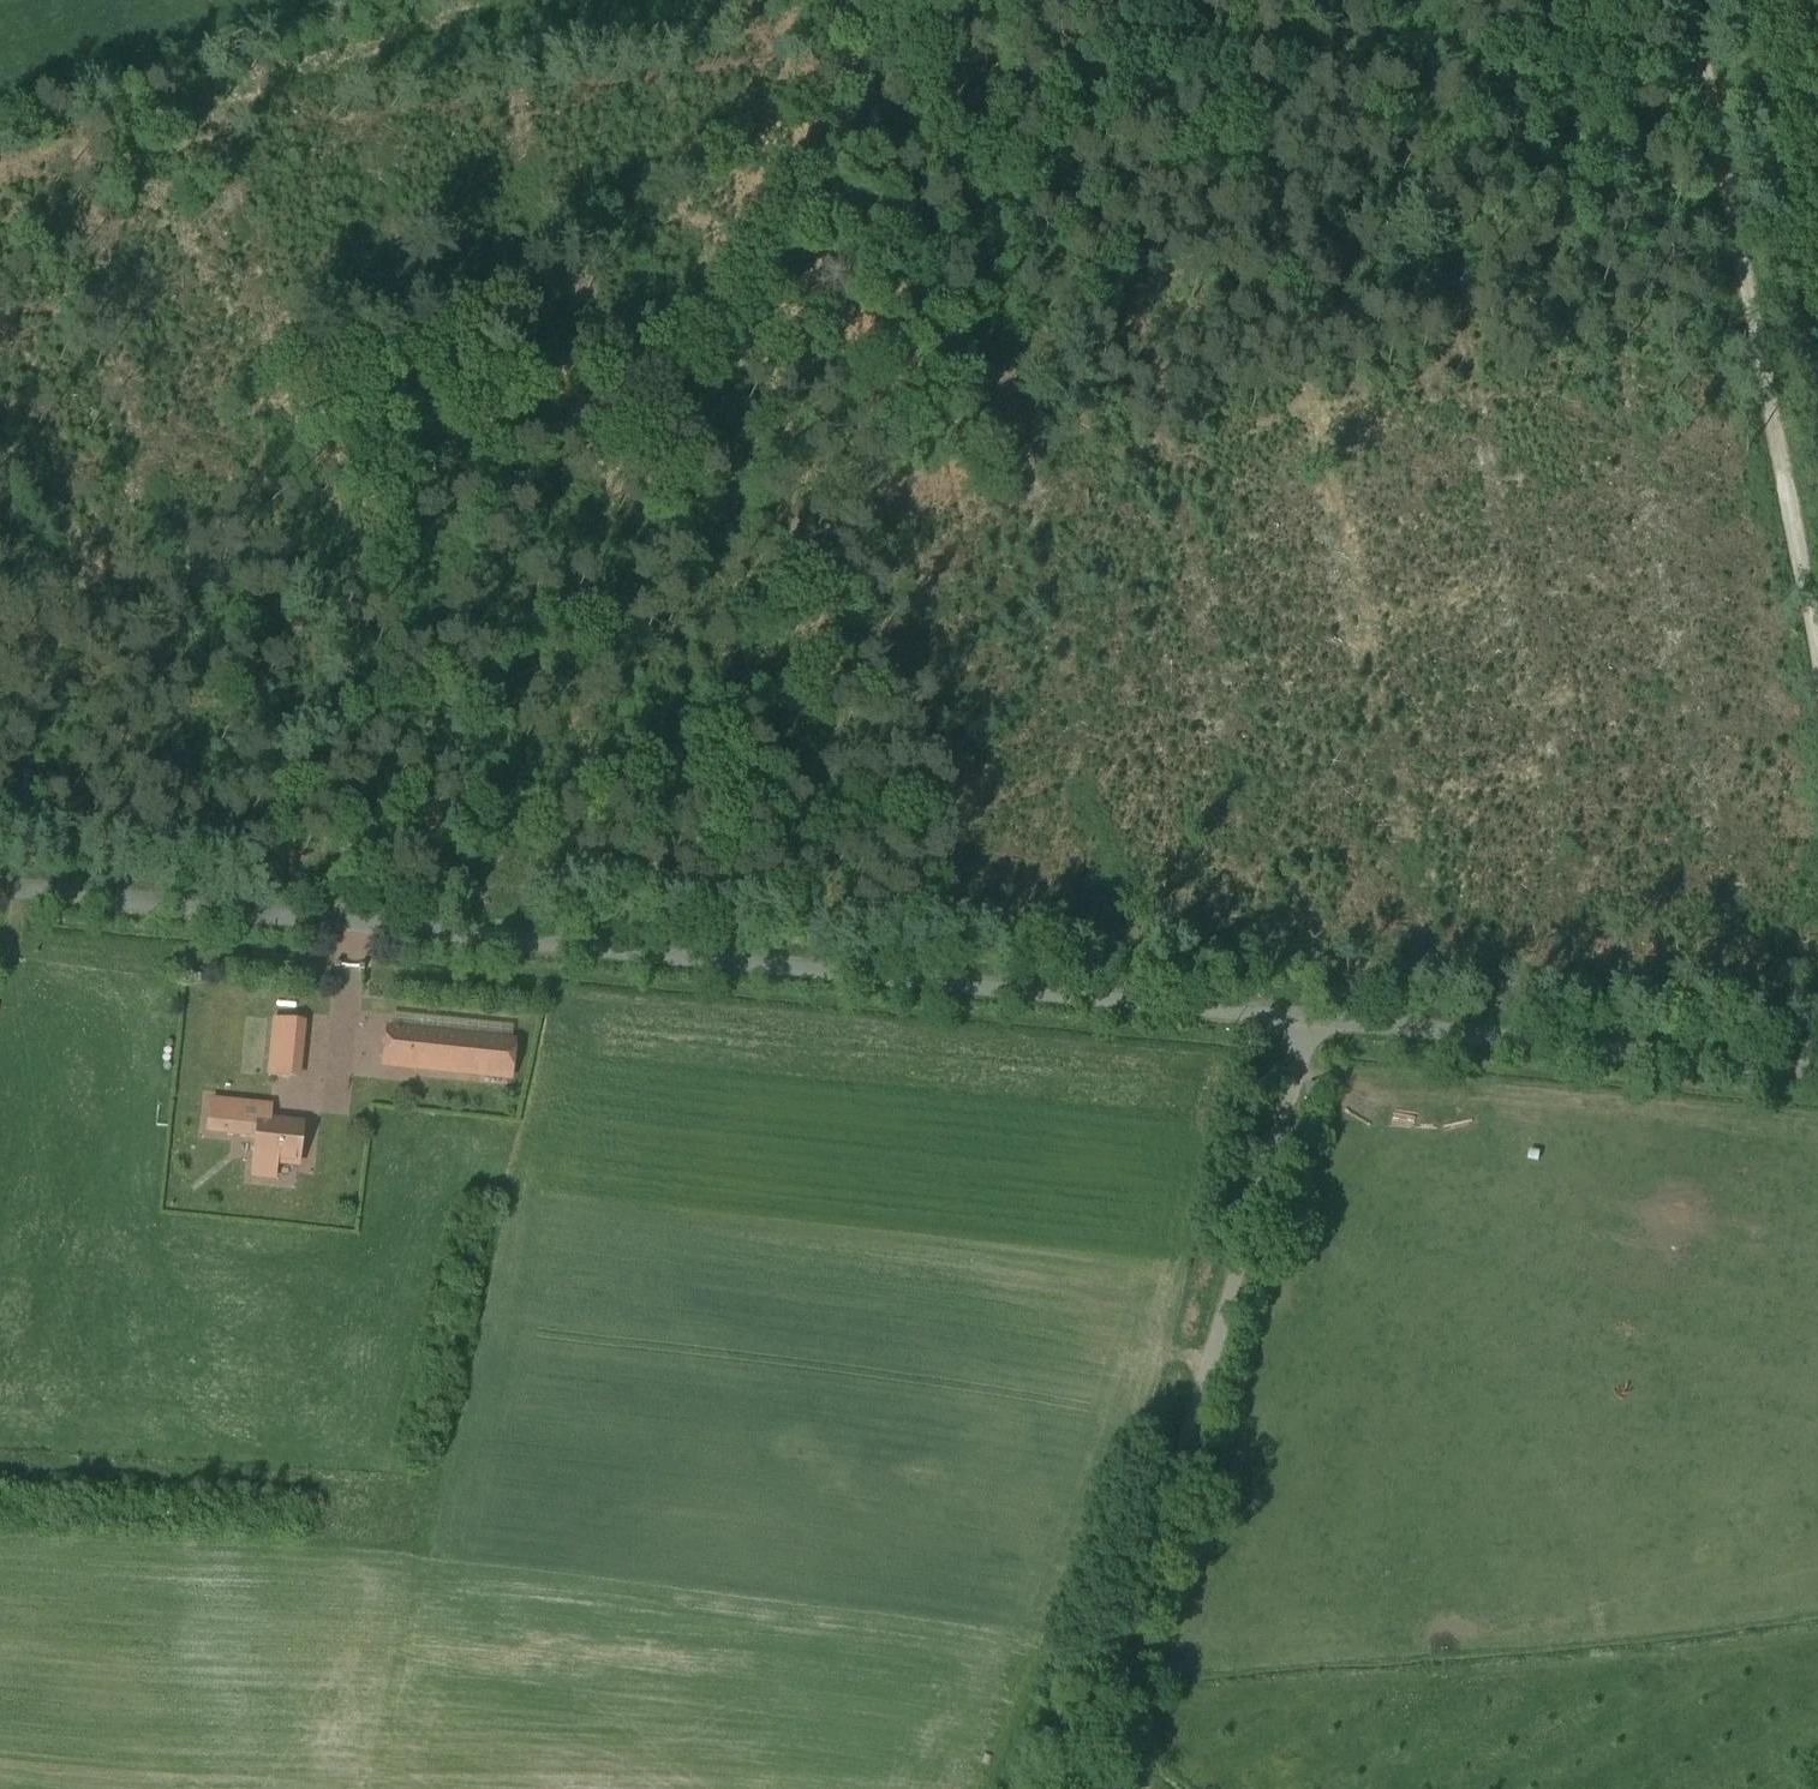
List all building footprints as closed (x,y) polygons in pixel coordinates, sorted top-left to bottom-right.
[(306,1023),(275,1020),(269,1076),(300,1080),(306,1023)] [(509,1078),(513,1043),(388,1030),(385,1065),(509,1078)] [(272,1108),(212,1102),(209,1132),(258,1137),(253,1177),(275,1180),(277,1163),(298,1165),(302,1127),(270,1124),(272,1108)]
